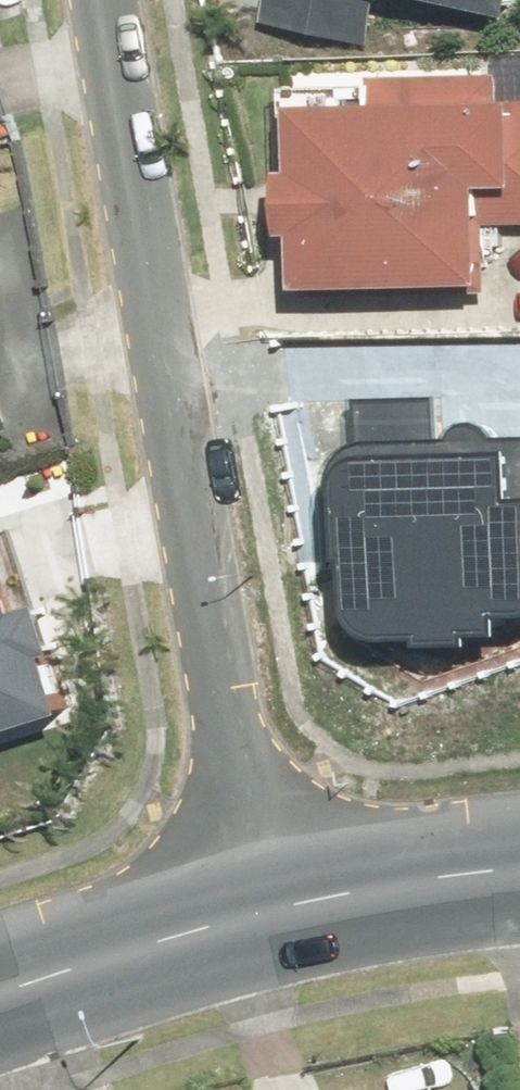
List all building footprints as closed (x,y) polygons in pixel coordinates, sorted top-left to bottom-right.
[(265,21),(372,45),(382,0),(270,0),(265,21)] [(519,20),(519,0),(430,0),(519,20)] [(299,111),(306,290),(499,283),(497,227),(519,226),(519,103),(505,103),(504,74),(381,78),(382,108),(299,111)] [(10,336),(0,308),(0,340),(10,336)] [(395,621),(517,618),(516,599),(519,599),(519,442),(392,444),(370,450),(361,459),(354,473),(357,539),(366,540),(369,600),(375,609),(381,615),(395,621)] [(76,716),(22,530),(0,536),(0,738),(76,716)]
